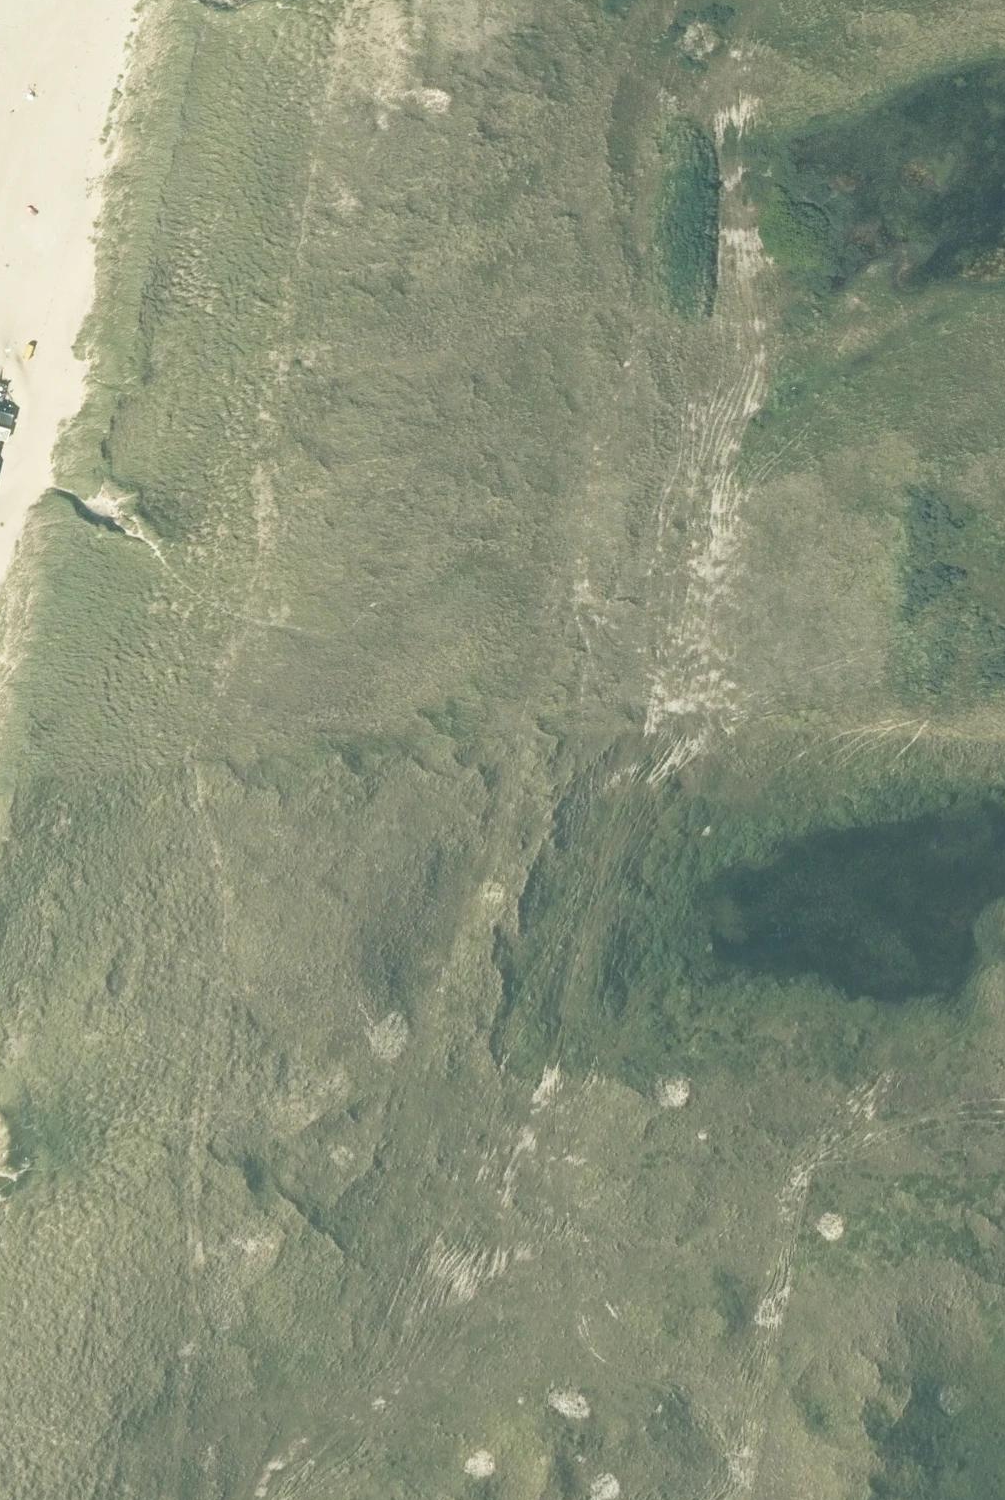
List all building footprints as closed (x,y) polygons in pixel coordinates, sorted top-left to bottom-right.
[(18,479),(28,430),(0,423),(0,475),(18,479)]
